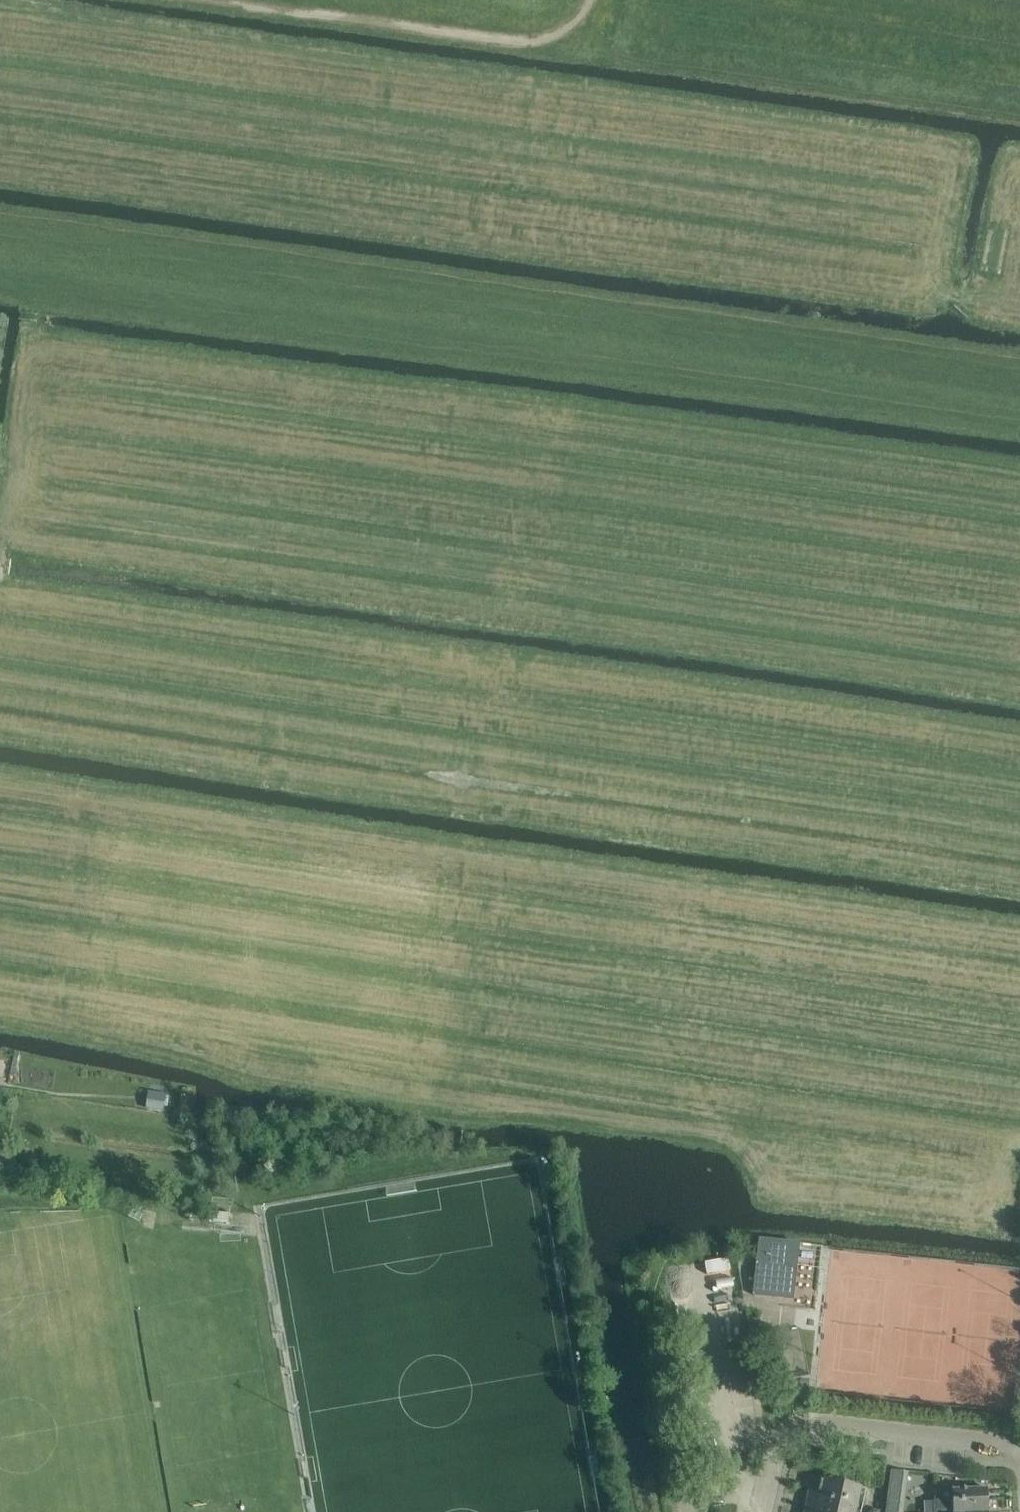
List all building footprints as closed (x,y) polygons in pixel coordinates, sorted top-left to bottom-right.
[(163,1111),(166,1092),(150,1090),(148,1109),(163,1111)] [(15,1174),(17,1162),(0,1159),(0,1173),(15,1175),(15,1174)] [(234,1209),(211,1207),(210,1222),(233,1224),(234,1209)] [(792,1299),(798,1240),(757,1236),(751,1295),(792,1299)] [(891,1471),(890,1485),(907,1487),(909,1473),(891,1471)] [(866,1490),(821,1479),(818,1491),(809,1489),(804,1511),(861,1511),(866,1490)] [(984,1488),(932,1490),(932,1501),(950,1500),(950,1511),(985,1511),(984,1488)]
